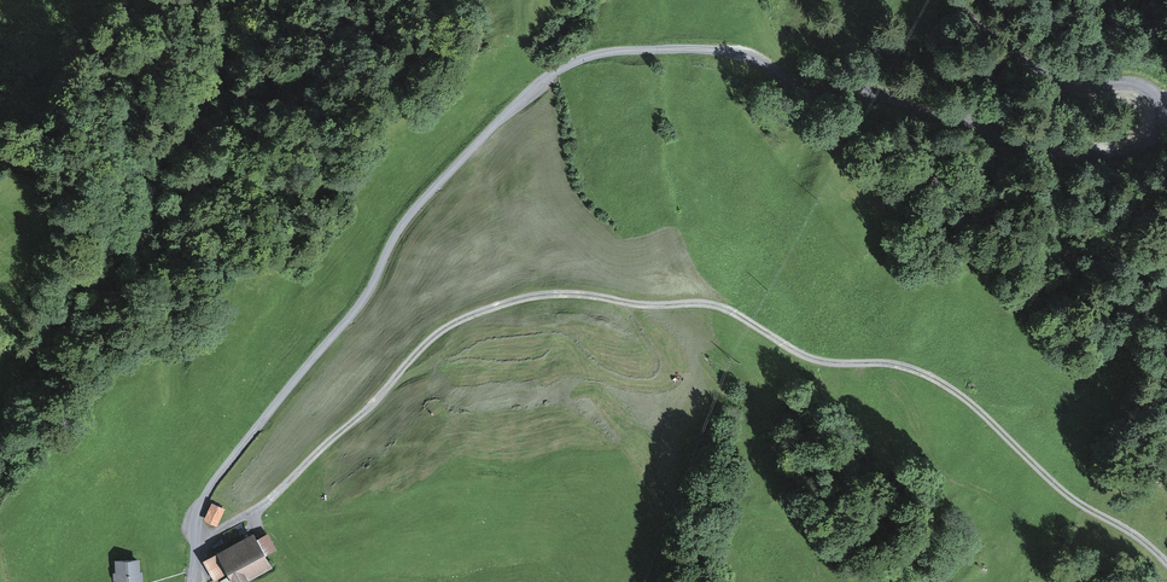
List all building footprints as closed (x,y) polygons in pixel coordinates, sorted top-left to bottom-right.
[(212,504),(206,518),(218,524),(224,510),(212,504)] [(245,581),(253,581),(284,564),(264,529),(227,551),(245,581)] [(121,581),(146,581),(143,552),(119,554),(121,581)] [(218,554),(205,561),(216,580),(229,573),(218,554)]
